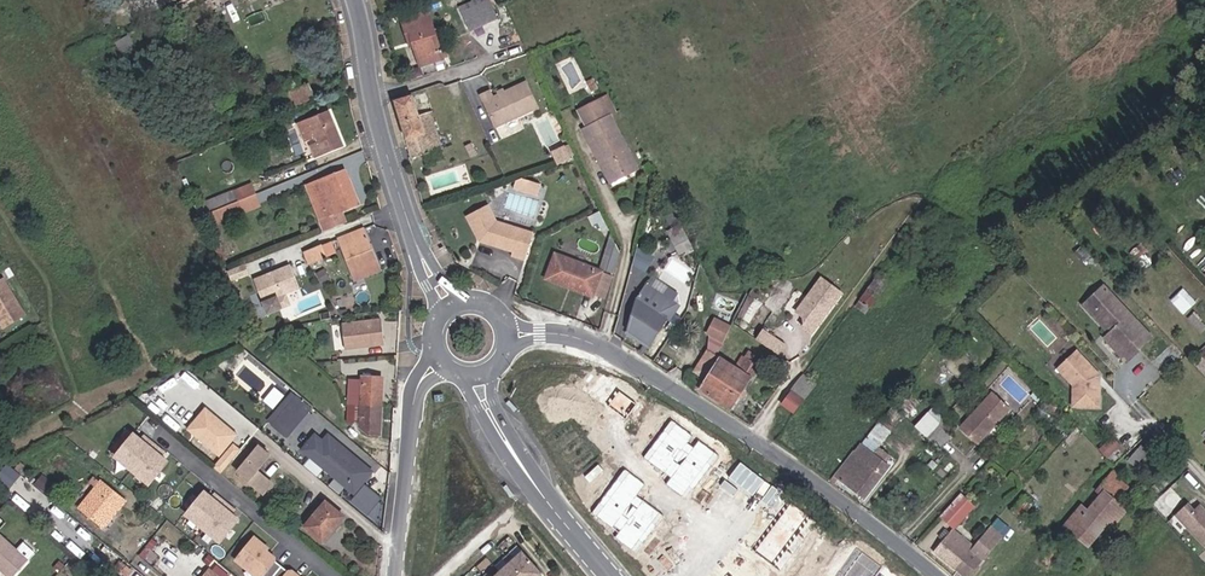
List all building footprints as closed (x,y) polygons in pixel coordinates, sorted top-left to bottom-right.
[(219,0),(209,0),(183,13),(187,20),(193,16),(195,18),(221,5),(219,0)] [(462,12),(490,0),(473,0),(459,6),(462,12)] [(462,12),(471,31),(499,18),(491,0),(490,0),(462,12)] [(176,6),(175,6),(179,14),(187,10),(183,2),(176,6)] [(444,59),(427,9),(402,17),(412,47),(415,46),(422,66),(444,59)] [(134,44),(129,34),(116,40),(121,50),(134,44)] [(538,106),(536,103),(525,78),(492,94),(488,87),(480,91),(497,126),(538,106)] [(317,101),(310,83),(279,96),(285,113),(317,101)] [(413,96),(431,148),(443,144),(424,93),(413,96)] [(413,94),(395,101),(411,157),(432,151),(431,148),(413,96),(413,94)] [(639,168),(603,96),(577,109),(587,126),(581,129),(607,184),(639,168)] [(336,138),(340,136),(330,111),(297,123),(305,141),(315,137),(317,142),(307,146),(311,157),(339,147),(336,138)] [(556,164),(574,157),(569,143),(551,149),(556,164)] [(327,230),(344,222),(340,212),(356,205),(354,198),(358,196),(345,167),(309,184),(327,230)] [(517,175),(514,187),(538,194),(542,183),(517,175)] [(212,212),(213,212),(238,201),(252,195),(257,193),(252,180),(202,201),(207,214),(212,212)] [(305,185),(324,231),(327,230),(309,184),(305,185)] [(507,203),(534,213),(539,197),(512,188),(507,203)] [(238,201),(213,212),(217,223),(262,204),(257,193),(252,195),(238,201)] [(491,204),(469,216),(482,242),(492,245),(493,242),(498,244),(497,246),(515,253),(513,257),(526,261),(536,234),(500,221),(491,204)] [(501,212),(499,219),(512,222),(514,215),(501,212)] [(361,229),(337,239),(352,275),(366,269),(366,268),(372,265),(364,244),(369,242),(366,234),(364,235),(361,229)] [(615,269),(620,249),(610,230),(602,261),(604,265),(615,269)] [(216,238),(211,240),(221,261),(226,259),(216,238)] [(326,256),(321,245),(303,252),(308,264),(326,256)] [(647,268),(652,253),(637,248),(633,264),(647,268)] [(603,270),(556,250),(546,278),(568,287),(570,283),(595,293),(603,270)] [(366,269),(352,275),(355,282),(381,272),(378,263),(372,265),(366,268),(366,269)] [(289,264),(253,279),(267,314),(279,309),(275,298),(285,294),(299,288),(289,264)] [(230,281),(247,275),(243,265),(226,271),(230,281)] [(12,267),(6,272),(10,278),(16,275),(12,267)] [(327,278),(322,268),(315,272),(320,282),(327,278)] [(615,275),(603,270),(595,293),(609,299),(615,275)] [(809,327),(838,285),(817,271),(793,305),(800,310),(801,317),(799,320),(809,327)] [(881,274),(856,306),(866,314),(891,282),(881,274)] [(0,278),(0,317),(3,323),(22,311),(1,277),(0,278)] [(1184,286),(1171,299),(1184,313),(1197,300),(1184,286)] [(289,305),(285,294),(275,298),(279,309),(289,305)] [(1092,320),(1110,303),(1104,297),(1084,315),(1105,337),(1114,328),(1111,325),(1102,330),(1092,320)] [(628,328),(653,344),(669,320),(636,299),(628,328)] [(1110,303),(1092,320),(1102,330),(1111,325),(1114,328),(1105,337),(1125,358),(1137,346),(1136,345),(1148,333),(1130,314),(1125,319),(1110,303)] [(1203,323),(1192,311),(1186,317),(1197,329),(1203,323)] [(707,333),(718,339),(727,322),(715,315),(705,333),(707,333)] [(381,317),(342,320),(344,346),(354,345),(357,342),(361,341),(364,344),(383,342),(381,317)] [(769,344),(775,335),(759,325),(753,334),(769,344)] [(718,339),(707,333),(707,350),(711,353),(713,348),(718,339)] [(1196,347),(1202,354),(1204,350),(1204,339),(1196,347)] [(1151,350),(1163,365),(1177,354),(1166,340),(1151,350)] [(711,353),(727,362),(729,358),(713,348),(711,353)] [(1097,371),(1076,349),(1061,363),(1076,380),(1075,405),(1097,406),(1098,378),(1094,378),(1095,373),(1097,371)] [(727,362),(711,353),(707,350),(695,372),(706,379),(700,390),(715,401),(726,383),(718,377),(727,362)] [(730,411),(760,365),(740,351),(733,361),(729,358),(727,362),(718,377),(726,383),(715,401),(730,411)] [(359,376),(359,405),(381,406),(382,375),(360,374),(359,376)] [(793,390),(806,398),(817,383),(805,374),(793,390)] [(347,377),(347,404),(359,405),(359,376),(347,377)] [(1040,395),(1033,388),(1029,392),(1035,399),(1040,395)] [(795,412),(806,398),(793,390),(784,403),(795,412)] [(1012,408),(992,391),(960,427),(979,444),(1012,408)] [(295,394),(270,426),(286,440),(312,409),(295,394)] [(904,411),(896,402),(892,405),(900,414),(904,411)] [(359,405),(347,404),(346,420),(358,422),(359,405)] [(359,405),(358,422),(358,427),(367,433),(381,434),(381,406),(359,405)] [(927,437),(944,419),(929,405),(912,423),(927,437)] [(191,434),(209,412),(202,406),(184,428),(191,434)] [(216,454),(234,433),(209,412),(191,434),(216,454)] [(946,421),(944,419),(927,437),(937,446),(950,432),(942,425),(946,421)] [(852,449),(834,473),(845,482),(864,498),(890,466),(874,453),(890,430),(879,421),(855,452),(852,449)] [(330,432),(374,470),(379,464),(335,426),(330,432)] [(148,441),(141,436),(138,439),(133,435),(127,430),(114,445),(131,460),(148,441)] [(300,449),(354,495),(374,472),(328,432),(321,441),(318,438),(319,437),(314,432),(300,449)] [(1112,436),(1099,448),(1107,457),(1120,445),(1112,436)] [(148,441),(131,460),(149,475),(161,460),(152,452),(150,450),(153,446),(148,441)] [(258,445),(236,471),(262,492),(271,482),(256,470),(269,454),(258,445)] [(1136,466),(1146,454),(1137,448),(1128,460),(1136,466)] [(1124,474),(1117,466),(1096,489),(1100,493),(1085,510),(1081,506),(1064,525),(1087,544),(1107,520),(1113,523),(1126,508),(1116,501),(1129,486),(1120,478),(1124,474)] [(834,473),(830,479),(841,487),(845,482),(834,473)] [(107,522),(124,501),(101,482),(79,508),(98,525),(103,519),(107,522)] [(204,521),(218,504),(211,499),(201,491),(187,506),(204,521)] [(968,552),(990,525),(989,524),(970,543),(952,528),(970,503),(958,492),(937,515),(949,526),(929,550),(955,570),(969,553),(968,552)] [(214,496),(211,499),(218,504),(220,501),(214,496)] [(1019,517),(1031,504),(1025,497),(1013,511),(1019,517)] [(345,517),(325,500),(303,528),(322,543),(345,517)] [(220,501),(218,504),(224,509),(227,507),(220,501)] [(1176,513),(1204,542),(1204,508),(1200,503),(1195,508),(1188,502),(1176,513)] [(224,509),(218,504),(204,521),(224,537),(237,521),(224,509)] [(1026,538),(1039,522),(1031,515),(1018,531),(1026,538)] [(990,525),(968,552),(969,553),(955,570),(962,575),(963,575),(998,532),(990,525)] [(7,575),(25,557),(0,532),(0,569),(7,575)] [(268,558),(268,555),(259,548),(259,544),(248,535),(230,557),(252,575),(264,575),(275,564),(268,558)] [(217,572),(221,575),(225,575),(229,571),(214,558),(209,565),(217,572)] [(530,561),(522,568),(518,563),(511,569),(516,574),(514,575),(543,575),(530,561)] [(217,572),(209,565),(206,563),(195,575),(221,575),(217,572)] [(264,575),(291,575),(290,574),(284,569),(281,569),(275,564),(264,575)]
